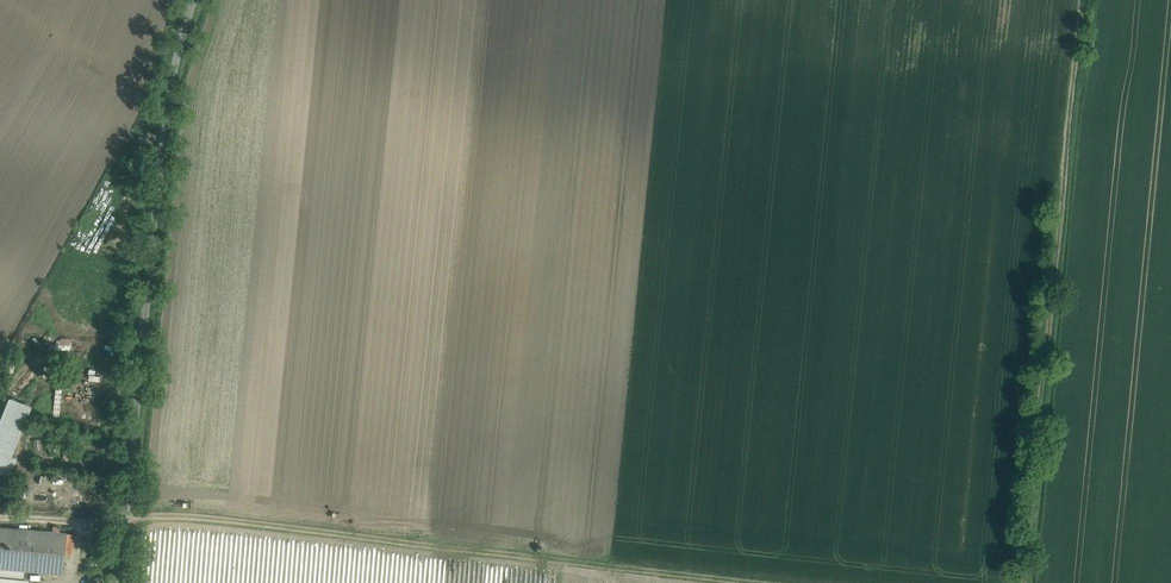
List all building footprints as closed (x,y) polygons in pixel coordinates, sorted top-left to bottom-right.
[(56,386),(52,416),(60,417),(64,387),(56,386)] [(10,398),(0,423),(0,473),(10,477),(17,459),(12,457),(32,407),(10,398)] [(12,490),(11,483),(6,476),(0,473),(0,508),(7,504),(11,497),(12,490)] [(0,528),(0,568),(63,573),(67,534),(0,528)]
